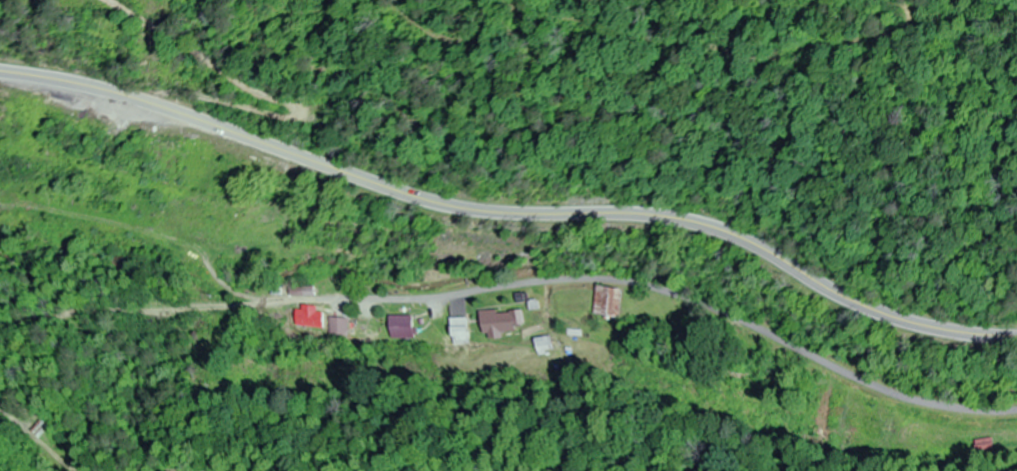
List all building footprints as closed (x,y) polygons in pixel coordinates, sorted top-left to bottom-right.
[(329,313),(299,309),(296,330),(327,333),(329,313)] [(527,310),(483,314),(485,337),(529,333),(527,310)] [(471,318),(453,318),(453,345),(471,345),(471,318)] [(335,332),(350,334),(352,321),(336,319),(335,332)] [(559,354),(558,337),(540,338),(541,355),(559,354)]
